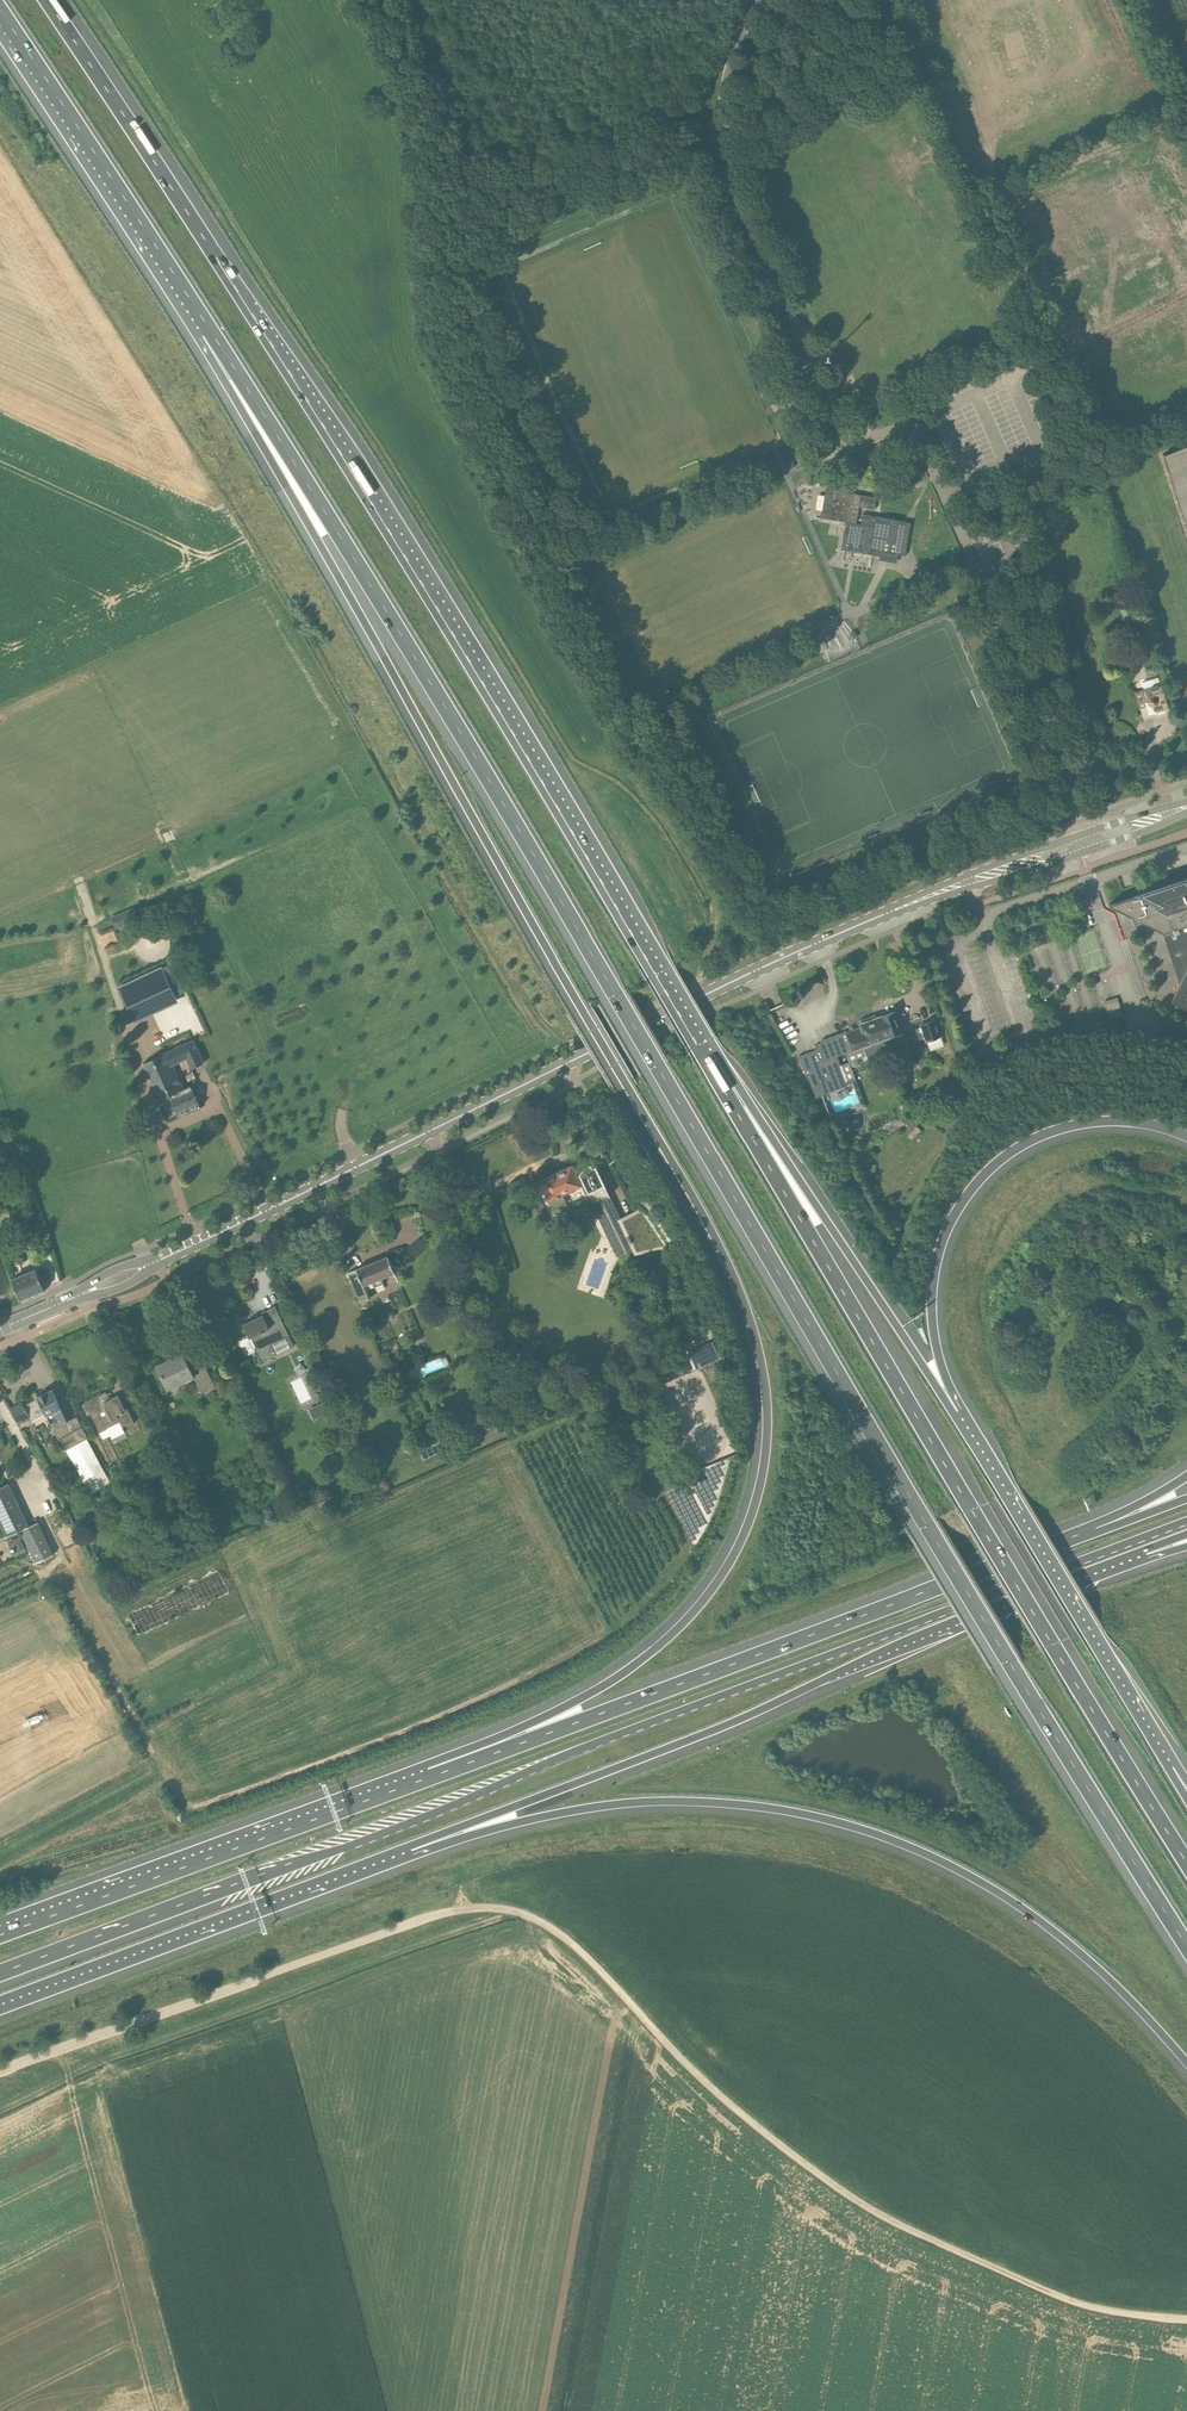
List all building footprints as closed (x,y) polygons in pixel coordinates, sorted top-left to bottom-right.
[(1174,448),(1175,450),(1163,455),(1186,530),(1186,443),(1174,448)] [(786,463),(788,468),(789,470),(795,467),(792,460),(786,463)] [(826,489),(821,518),(846,522),(857,524),(857,523),(861,494),(826,489)] [(874,510),(876,497),(862,495),(860,507),(874,510)] [(884,539),(901,542),(899,554),(906,555),(912,522),(905,520),(877,515),(877,516),(862,513),(861,523),(857,523),(857,524),(846,522),(842,550),(881,556),(884,539)] [(1169,709),(1159,677),(1142,683),(1144,689),(1134,692),(1139,709),(1147,707),(1149,715),(1158,712),(1159,714),(1166,712),(1165,710),(1169,709)] [(1092,775),(1102,772),(1097,753),(1086,756),(1092,775)] [(1043,779),(1049,777),(1045,769),(1040,772),(1043,779)] [(1109,905),(1131,917),(1134,925),(1142,922),(1162,933),(1180,986),(1171,1003),(1186,1010),(1186,879),(1109,905)] [(178,960),(120,984),(135,1019),(182,999),(179,994),(190,990),(178,960)] [(1110,1019),(1122,1014),(1117,997),(1104,1001),(1110,1019)] [(805,1042),(819,1035),(800,1001),(786,1008),(785,1005),(784,1006),(785,1008),(772,1014),(771,1012),(770,1012),(793,1053),(803,1047),(806,1054),(811,1053),(805,1042)] [(849,1030),(846,1032),(821,1041),(820,1044),(821,1049),(811,1053),(806,1054),(798,1057),(817,1097),(846,1086),(835,1057),(853,1051),(864,1047),(868,1060),(890,1052),(892,1058),(911,1051),(904,1031),(903,1032),(898,1018),(901,1017),(899,1011),(876,1019),(875,1016),(860,1022),(863,1028),(850,1033),(849,1030)] [(927,1043),(942,1038),(935,1019),(920,1024),(921,1027),(914,1029),(918,1041),(925,1038),(927,1043)] [(160,1099),(184,1089),(179,1078),(176,1079),(170,1065),(187,1058),(192,1069),(204,1063),(193,1040),(142,1064),(142,1065),(144,1064),(160,1099)] [(201,1108),(191,1086),(184,1089),(160,1099),(158,1100),(159,1101),(157,1101),(159,1106),(170,1100),(178,1116),(189,1111),(190,1113),(201,1108)] [(908,1137),(912,1141),(912,1142),(921,1134),(920,1132),(917,1128),(908,1137)] [(876,1172),(876,1164),(867,1164),(867,1173),(876,1172)] [(592,1168),(590,1165),(588,1165),(587,1166),(585,1167),(584,1169),(582,1170),(581,1171),(580,1173),(579,1174),(576,1176),(571,1166),(539,1181),(556,1217),(563,1214),(564,1215),(567,1214),(566,1213),(569,1211),(561,1194),(580,1185),(585,1195),(588,1193),(610,1240),(620,1244),(616,1254),(618,1258),(635,1250),(636,1252),(663,1246),(640,1211),(620,1220),(595,1167),(592,1168)] [(360,1302),(366,1300),(369,1298),(364,1285),(372,1282),(375,1287),(384,1284),(382,1278),(395,1273),(388,1256),(347,1273),(360,1302)] [(17,1278),(13,1269),(8,1271),(12,1280),(13,1280),(21,1300),(45,1289),(36,1270),(17,1278)] [(275,1356),(270,1345),(290,1336),(274,1306),(261,1313),(263,1316),(244,1324),(249,1334),(244,1336),(237,1340),(245,1356),(256,1351),(254,1348),(256,1348),(262,1362),(275,1356)] [(698,1368),(720,1359),(713,1342),(691,1352),(698,1368)] [(670,1353),(681,1377),(690,1373),(679,1349),(670,1353)] [(214,1382),(203,1361),(189,1368),(182,1354),(157,1366),(168,1389),(193,1376),(200,1389),(202,1394),(216,1387),(214,1382)] [(405,1373),(396,1377),(399,1385),(409,1381),(405,1373)] [(67,1422),(53,1389),(37,1396),(38,1398),(33,1400),(24,1405),(22,1403),(10,1409),(21,1428),(32,1422),(31,1420),(44,1413),(47,1419),(48,1418),(55,1415),(60,1425),(66,1422),(67,1422)] [(104,1402),(100,1394),(85,1402),(82,1404),(88,1416),(91,1414),(98,1428),(100,1432),(120,1423),(122,1427),(134,1421),(128,1409),(126,1410),(118,1395),(104,1402)] [(317,1405),(323,1416),(334,1411),(328,1400),(317,1405)] [(450,1416),(447,1408),(438,1411),(441,1419),(450,1416)] [(55,1415),(48,1418),(59,1438),(71,1432),(66,1422),(60,1425),(55,1415)] [(111,1482),(102,1467),(86,1438),(88,1438),(82,1426),(71,1432),(59,1438),(65,1450),(90,1495),(96,1491),(111,1482)] [(9,1483),(0,1487),(0,1525),(6,1537),(20,1531),(29,1526),(9,1483)] [(100,1499),(96,1491),(90,1495),(94,1501),(100,1499)] [(13,1551),(24,1549),(21,1536),(11,1538),(13,1551)] [(223,1573),(131,1611),(139,1631),(232,1593),(223,1573)] [(1175,1810),(1183,1814),(1186,1805),(1186,1794),(1183,1792),(1177,1805),(1175,1809),(1175,1810)]
